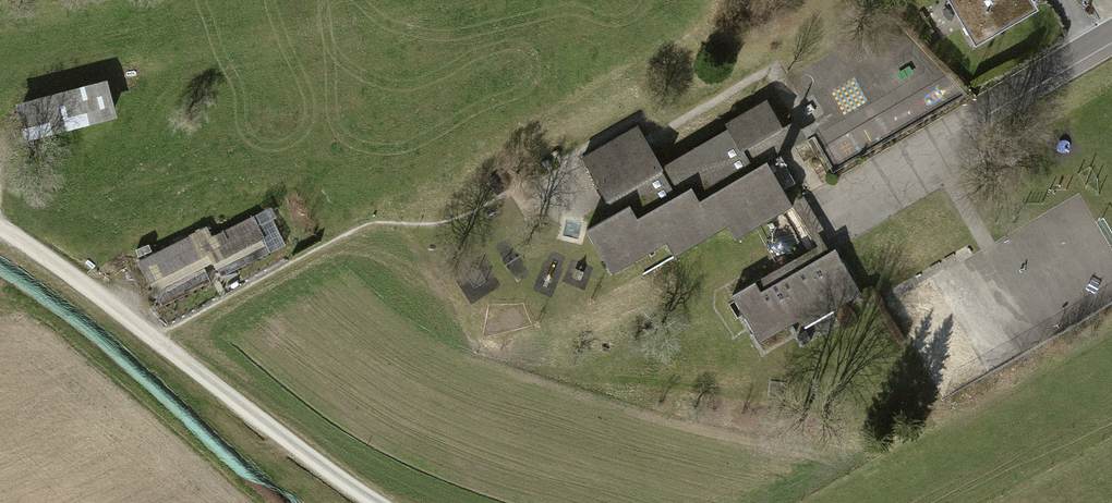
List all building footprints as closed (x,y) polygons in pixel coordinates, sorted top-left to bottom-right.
[(950,2),(977,49),(1029,18),(1018,0),(954,0),(950,2)] [(830,168),(947,103),(899,18),(783,82),(830,168)] [(115,116),(105,78),(16,101),(26,139),(115,116)] [(663,174),(637,128),(579,161),(612,220),(583,237),(610,284),(667,252),(672,261),(729,229),(738,243),(790,214),(770,180),(809,158),(792,128),(781,134),(765,106),(722,130),(726,138),(700,152),(663,174)] [(812,254),(732,299),(760,349),(858,293),(834,251),(828,254),(801,208),(790,214),(812,254)] [(249,209),(136,264),(156,304),(268,249),(249,209)] [(966,258),(936,275),(988,368),(1019,351),(966,258)]
